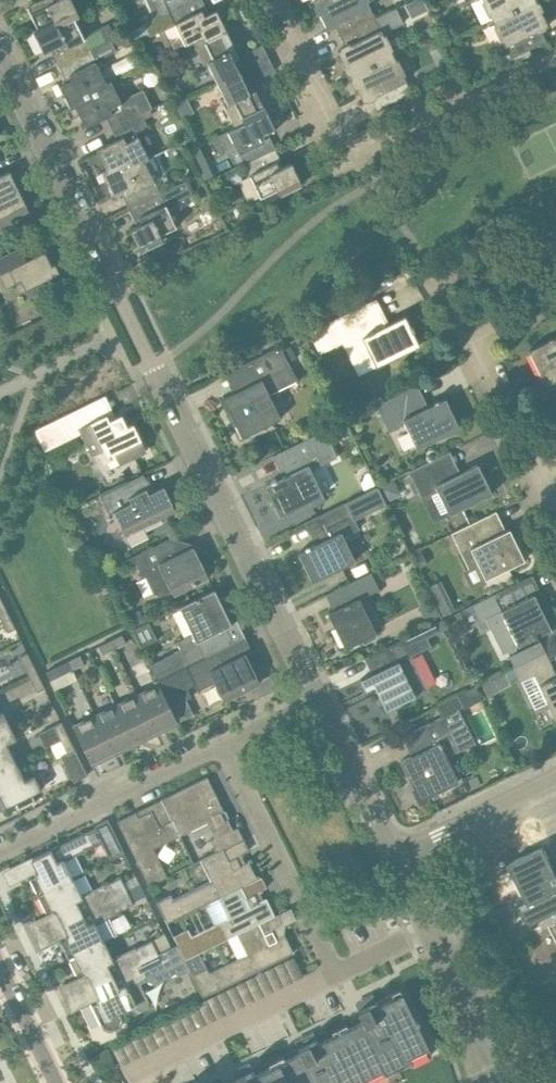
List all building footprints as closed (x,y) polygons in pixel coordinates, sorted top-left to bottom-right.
[(27,6),(37,27),(53,20),(56,27),(73,18),(78,16),(71,0),(40,0),(27,6)] [(165,4),(142,15),(145,23),(192,0),(163,0),(165,4)] [(202,0),(192,0),(145,23),(144,24),(150,37),(175,24),(185,45),(192,41),(202,37),(205,43),(227,32),(216,10),(209,13),(202,0)] [(375,18),(367,0),(317,0),(314,1),(327,28),(335,24),(340,35),(375,18)] [(493,21),(535,0),(483,0),(493,21)] [(536,0),(535,0),(493,21),(511,58),(547,41),(541,29),(548,25),(536,0)] [(376,18),(375,18),(340,35),(346,46),(338,50),(351,76),(394,55),(383,34),(404,23),(396,8),(376,18)] [(59,65),(111,40),(116,38),(108,22),(82,36),(73,18),(56,27),(53,20),(37,27),(32,30),(43,52),(50,48),(59,65)] [(202,37),(192,41),(204,64),(207,63),(217,83),(269,57),(262,44),(239,56),(227,32),(205,43),(202,37)] [(111,40),(59,65),(67,82),(60,86),(71,108),(75,106),(91,98),(88,92),(106,83),(96,63),(101,60),(101,59),(116,51),(111,40)] [(412,92),(394,55),(351,76),(363,102),(371,98),(377,110),(412,92)] [(269,57),(217,83),(227,103),(223,105),(234,128),(244,123),(241,117),(264,106),(251,82),(275,70),(269,57)] [(111,115),(116,126),(151,109),(153,108),(143,88),(124,97),(115,79),(106,83),(88,92),(91,98),(75,106),(86,127),(111,115)] [(179,92),(172,95),(175,102),(182,98),(179,92)] [(187,96),(175,102),(183,117),(195,112),(187,96)] [(244,123),(234,128),(218,136),(227,155),(232,156),(238,154),(243,164),(275,149),(267,132),(274,128),(264,106),(241,117),(244,123)] [(151,109),(116,126),(122,137),(97,149),(107,170),(122,162),(126,170),(144,162),(148,159),(135,133),(148,127),(144,119),(153,114),(151,109)] [(284,166),(275,149),(243,164),(259,197),(277,188),(280,195),(302,184),(291,162),(284,166)] [(126,170),(122,162),(107,170),(102,173),(113,195),(120,191),(129,209),(160,194),(144,162),(126,170)] [(9,171),(0,176),(0,229),(31,214),(9,171)] [(160,194),(129,209),(137,225),(130,229),(141,251),(162,240),(160,235),(176,227),(167,208),(192,195),(186,181),(160,194)] [(185,249),(181,240),(168,246),(172,255),(185,249)] [(4,288),(20,280),(29,296),(40,290),(42,295),(65,284),(55,263),(51,265),(44,251),(26,260),(20,248),(0,259),(0,279),(4,288)] [(381,321),(371,300),(308,331),(317,349),(344,336),(352,353),(368,346),(377,365),(419,345),(413,332),(415,331),(412,324),(410,325),(405,315),(388,323),(386,319),(381,321)] [(554,337),(553,336),(547,339),(548,340),(529,350),(546,385),(555,380),(555,336),(554,337)] [(282,350),(280,345),(239,366),(247,383),(234,390),(235,392),(222,398),(242,437),(280,418),(269,395),(297,381),(288,361),(282,350)] [(290,346),(282,350),(288,361),(296,357),(290,346)] [(416,412),(406,391),(377,405),(390,432),(406,424),(418,448),(460,427),(445,398),(439,401),(438,399),(433,401),(434,403),(416,412)] [(98,418),(91,403),(35,430),(43,447),(80,429),(92,455),(105,448),(108,453),(113,451),(119,464),(147,451),(133,423),(127,426),(121,414),(109,420),(106,414),(98,418)] [(337,456),(325,431),(284,450),(295,471),(283,477),(282,475),(271,480),(272,483),(266,486),(280,515),(323,494),(311,468),(337,456)] [(449,478),(438,457),(409,471),(423,498),(439,490),(451,513),(492,493),(478,464),(449,478)] [(394,480),(378,488),(386,502),(402,495),(394,480)] [(135,494),(129,481),(100,495),(109,514),(114,512),(125,535),(144,526),(146,530),(163,522),(160,518),(176,510),(164,486),(149,493),(146,488),(135,494)] [(306,548),(298,552),(312,581),(332,572),(356,560),(345,537),(360,529),(355,519),(386,504),(386,502),(378,488),(378,487),(362,494),(347,502),(317,516),(328,538),(309,547),(309,545),(305,547),(306,548)] [(498,534),(488,515),(451,533),(468,569),(478,564),(485,579),(525,560),(510,528),(498,534)] [(171,538),(135,555),(153,590),(160,593),(170,588),(174,595),(209,577),(197,554),(185,550),(179,553),(171,538)] [(413,554),(419,567),(428,563),(421,550),(413,554)] [(380,590),(371,573),(332,591),(340,607),(328,613),(345,648),(378,632),(362,598),(380,590)] [(501,610),(485,617),(503,653),(519,645),(532,639),(552,629),(535,595),(541,592),(532,575),(513,585),(498,592),(494,594),(501,610)] [(151,666),(158,680),(228,646),(220,630),(232,624),(215,589),(179,606),(192,634),(176,642),(181,651),(151,666)] [(433,601),(420,607),(426,622),(440,615),(433,601)] [(146,621),(140,609),(128,614),(134,627),(146,621)] [(7,610),(0,613),(0,617),(8,633),(16,628),(7,610)] [(447,628),(443,620),(364,658),(372,673),(360,679),(366,690),(374,686),(386,710),(416,696),(429,689),(412,656),(431,646),(427,638),(447,628)] [(110,640),(115,649),(127,643),(122,634),(110,640)] [(103,655),(115,649),(110,640),(99,646),(103,655)] [(540,640),(509,656),(515,666),(526,661),(546,651),(540,640)] [(158,680),(160,685),(164,693),(193,679),(198,690),(215,682),(224,701),(260,683),(246,652),(240,655),(234,643),(228,646),(158,680)] [(510,680),(519,676),(535,709),(547,702),(555,720),(555,673),(546,651),(526,661),(515,666),(514,667),(514,668),(506,672),(510,680)] [(30,677),(38,673),(28,652),(20,656),(30,677)] [(80,655),(68,660),(72,669),(84,663),(80,655)] [(51,680),(72,669),(68,660),(46,671),(51,680)] [(45,687),(38,673),(30,677),(37,691),(45,687)] [(160,685),(138,696),(156,734),(178,723),(164,693),(160,685)] [(463,708),(482,699),(476,685),(457,695),(463,708)] [(134,744),(156,734),(138,696),(116,707),(134,744)] [(95,717),(114,754),(134,744),(116,707),(95,717)] [(476,743),(458,708),(417,729),(425,746),(412,753),(413,755),(401,761),(420,800),(438,791),(440,793),(445,791),(444,788),(459,781),(447,757),(476,743)] [(10,725),(3,712),(0,713),(0,730),(10,725)] [(92,765),(114,754),(95,717),(74,727),(92,765)] [(47,728),(54,743),(61,740),(69,736),(62,722),(47,728)] [(16,762),(8,743),(17,739),(10,725),(0,730),(0,770),(16,762)] [(88,775),(69,736),(61,740),(67,753),(62,756),(74,781),(88,775)] [(16,762),(0,770),(0,810),(15,802),(19,810),(35,802),(32,794),(41,789),(34,776),(25,780),(16,762)] [(209,842),(215,854),(223,850),(239,842),(207,777),(162,799),(172,819),(179,835),(207,821),(215,837),(211,839),(211,840),(209,842)] [(179,835),(172,819),(160,825),(152,809),(138,816),(136,812),(117,821),(149,886),(164,878),(150,849),(179,835)] [(38,896),(73,878),(64,861),(103,843),(111,860),(125,853),(109,821),(109,820),(109,819),(95,826),(95,827),(24,862),(28,870),(32,868),(36,875),(29,878),(38,896)] [(215,854),(209,842),(196,848),(202,860),(215,854)] [(528,902),(519,906),(529,926),(555,913),(555,871),(544,846),(509,863),(528,902)] [(167,923),(220,897),(241,886),(257,878),(248,861),(240,864),(236,857),(228,860),(223,850),(215,854),(202,860),(200,861),(210,880),(173,898),(171,893),(156,901),(167,923)] [(73,878),(38,896),(46,912),(52,909),(56,916),(52,918),(56,926),(141,884),(136,876),(123,882),(121,879),(82,898),(73,878)] [(60,942),(69,959),(104,942),(95,923),(134,905),(130,897),(144,890),(141,884),(56,926),(59,933),(63,931),(67,938),(60,942)] [(241,886),(220,897),(229,916),(191,935),(187,929),(173,935),(178,945),(184,957),(185,959),(237,934),(264,921),(265,921),(275,915),(266,897),(258,901),(254,893),(247,897),(241,886)] [(265,921),(264,921),(237,934),(247,953),(209,972),(207,967),(193,974),(203,996),(293,952),(284,934),(276,938),(272,930),(270,931),(265,921)] [(104,942),(69,959),(77,975),(83,972),(87,979),(83,981),(86,989),(172,948),(164,933),(151,940),(152,942),(113,961),(104,942)] [(178,945),(172,948),(86,989),(90,996),(94,994),(98,1001),(91,1005),(103,1029),(110,1032),(120,1026),(123,1020),(119,1013),(134,1005),(136,1009),(141,1010),(149,1007),(150,1002),(139,978),(146,975),(155,983),(181,971),(176,961),(184,957),(178,945)] [(400,989),(376,1001),(373,994),(361,999),(364,1007),(357,1010),(363,1021),(319,1042),(317,1038),(316,1039),(313,1032),(301,1038),(304,1045),(298,1048),(300,1052),(256,1073),(254,1069),(253,1070),(249,1063),(238,1069),(241,1076),(234,1079),(236,1082),(356,1082),(383,1070),(385,1074),(411,1061),(409,1057),(428,1047),(419,1027),(419,1020),(415,1019),(400,989)]
